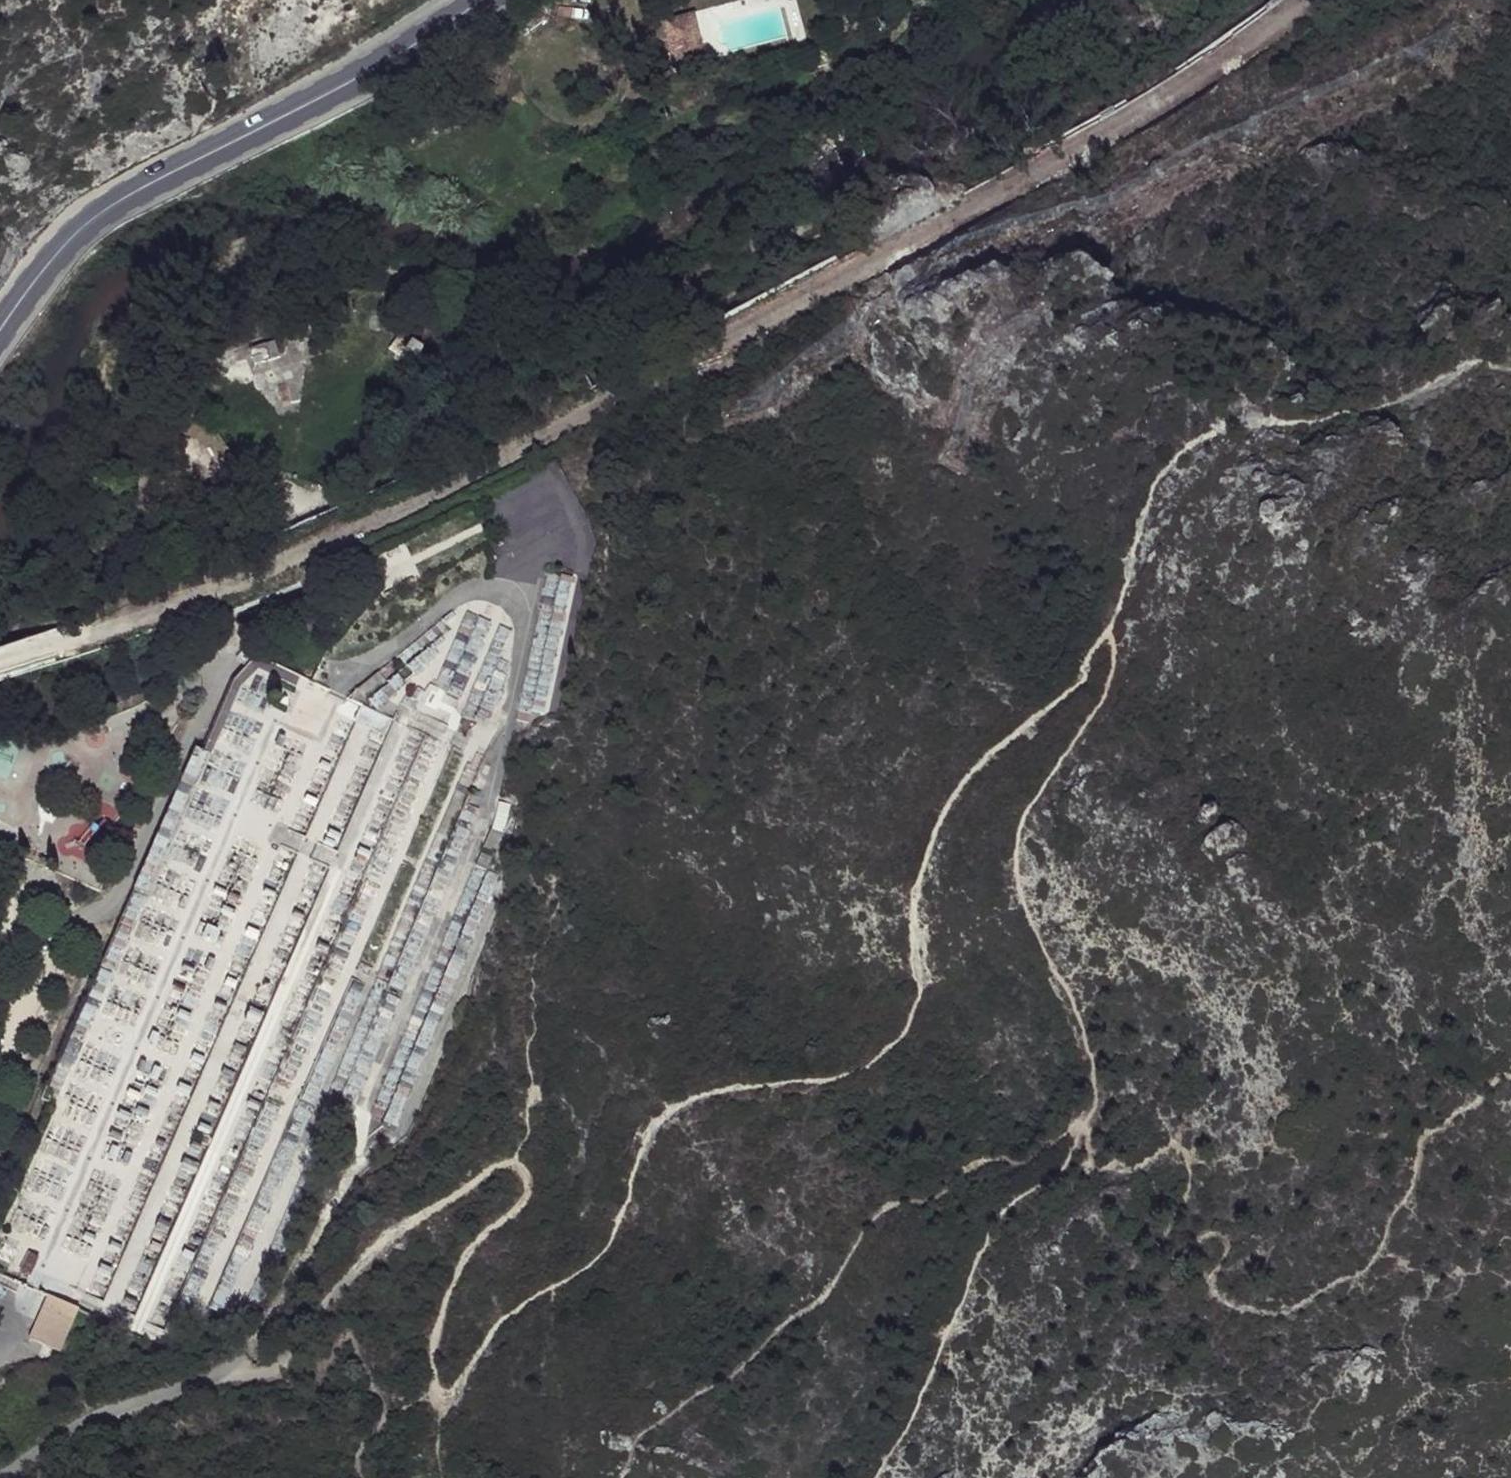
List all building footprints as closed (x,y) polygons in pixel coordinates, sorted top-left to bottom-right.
[(399,336),(396,350),(409,355),(417,360),(429,346),(419,341),(399,336)] [(29,1336),(63,1350),(81,1300),(47,1285),(29,1336)]
